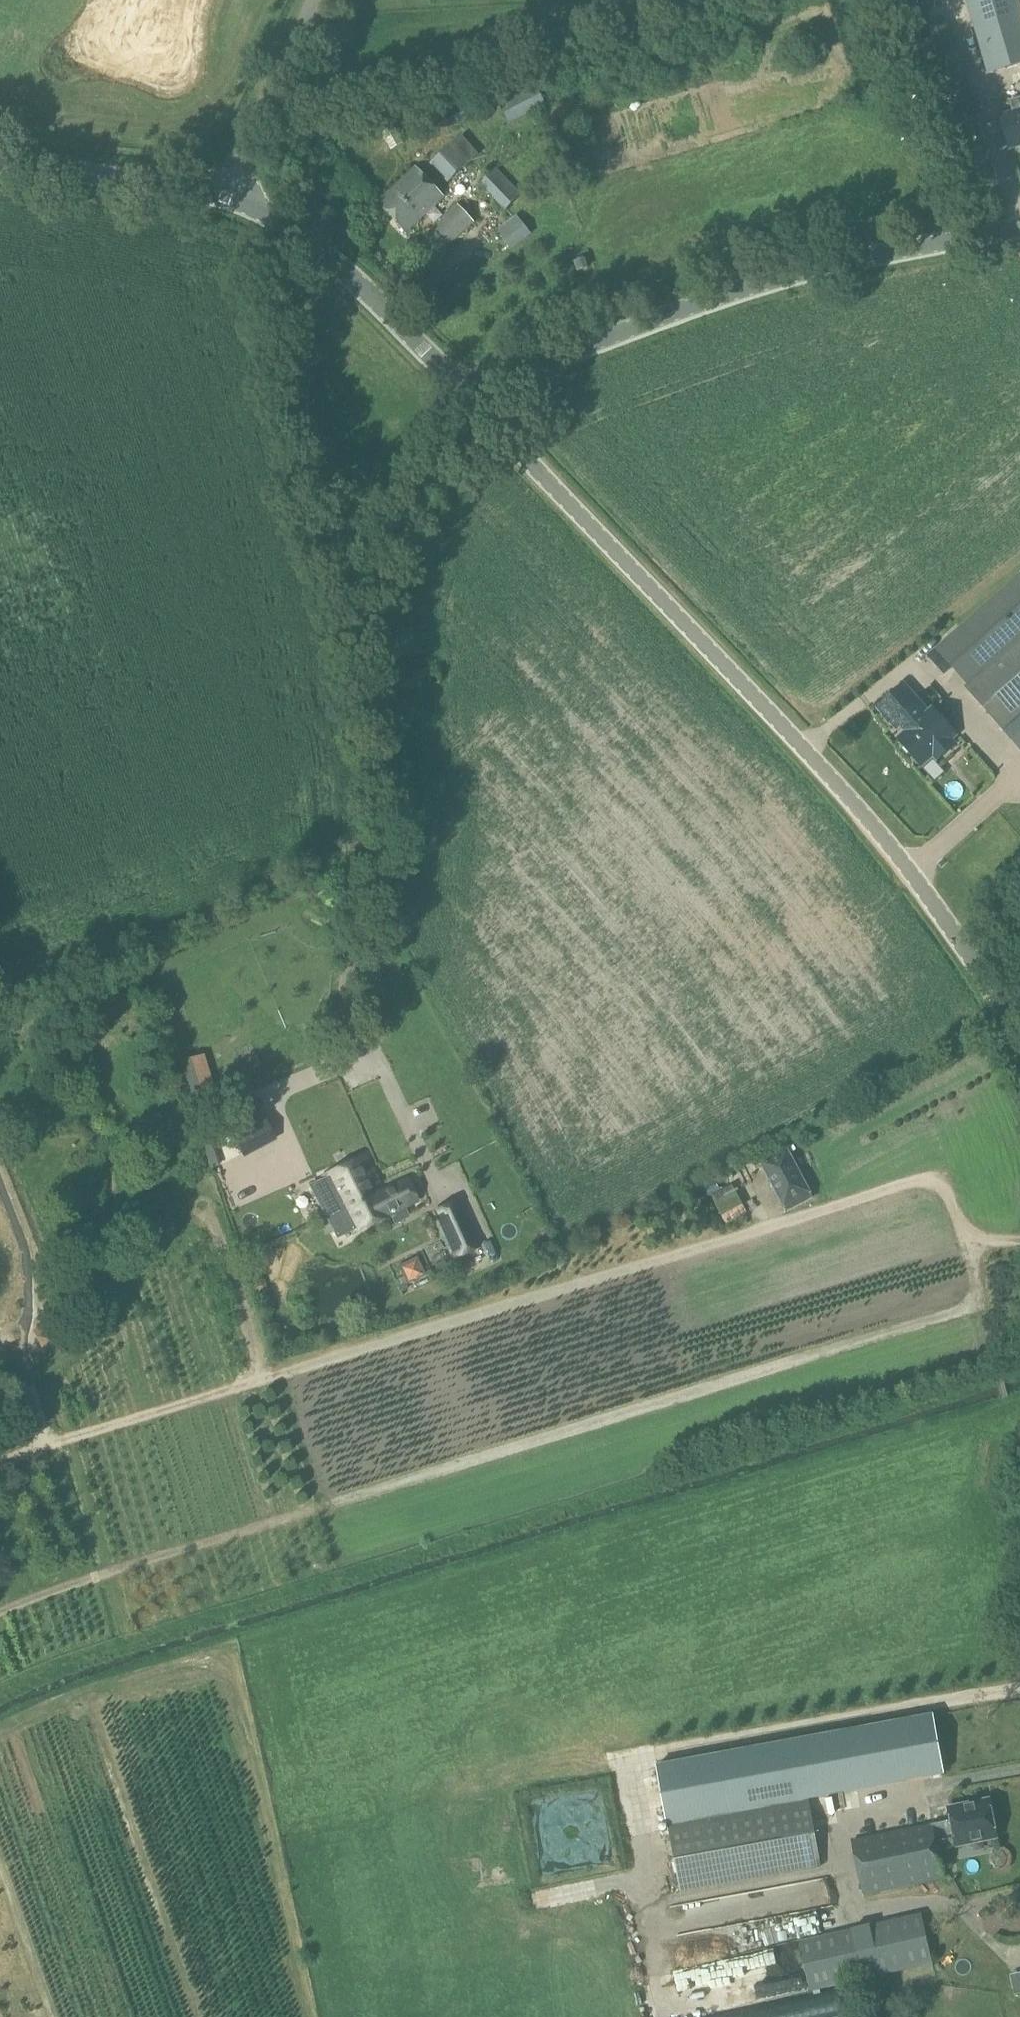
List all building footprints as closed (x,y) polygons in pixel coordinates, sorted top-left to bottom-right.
[(989,74),(1019,65),(1019,5),(1019,0),(967,0),(989,74)] [(928,98),(939,129),(983,114),(972,83),(928,98)] [(508,124),(545,105),(536,87),(499,106),(508,124)] [(1009,100),(1013,113),(1001,117),(1010,148),(1019,145),(1019,98),(1009,100)] [(387,146),(398,140),(392,128),(381,134),(387,146)] [(448,181),(467,165),(480,153),(465,135),(451,147),(450,146),(432,164),(448,181)] [(986,149),(963,152),(968,187),(990,184),(986,149)] [(379,203),(407,233),(444,199),(415,168),(379,203)] [(480,185),(505,211),(521,196),(497,169),(480,185)] [(443,252),(475,223),(458,204),(427,235),(443,252)] [(497,232),(512,250),(532,235),(518,216),(497,232)] [(578,272),(589,268),(586,258),(574,262),(578,272)] [(968,684),(1019,639),(1019,574),(936,648),(968,684)] [(968,684),(966,687),(1003,729),(1019,713),(1019,639),(968,684)] [(879,707),(897,728),(901,725),(907,732),(898,739),(922,767),(934,756),(937,760),(956,744),(952,740),(956,736),(933,709),(925,716),(919,709),(922,706),(904,685),(879,707)] [(1003,729),(1019,748),(1019,713),(1003,729)] [(245,1152),(274,1137),(259,1109),(230,1125),(245,1152)] [(785,1146),(761,1159),(788,1211),(812,1197),(785,1146)] [(416,1202),(405,1181),(382,1193),(368,1159),(323,1177),(354,1234),(416,1202)] [(434,1213),(444,1235),(448,1233),(455,1247),(451,1249),(455,1258),(479,1247),(459,1202),(434,1213)] [(395,1287),(414,1279),(407,1261),(388,1268),(395,1287)] [(268,1294),(263,1278),(251,1282),(257,1298),(268,1294)] [(933,1715),(658,1766),(669,1825),(809,1799),(944,1774),(933,1715)] [(809,1799),(669,1825),(681,1891),(821,1866),(809,1799)] [(945,1878),(939,1851),(998,1838),(990,1799),(950,1808),(952,1820),(852,1842),(864,1896),(945,1878)] [(810,1992),(934,1964),(922,1914),(799,1942),(810,1992)] [(715,1927),(662,1938),(669,1969),(679,1970),(709,1964),(716,1964),(734,1960),(740,1988),(745,1934),(762,1931),(715,1927)] [(1010,1975),(1015,1996),(1019,1995),(1019,1973),(1010,1975)]
